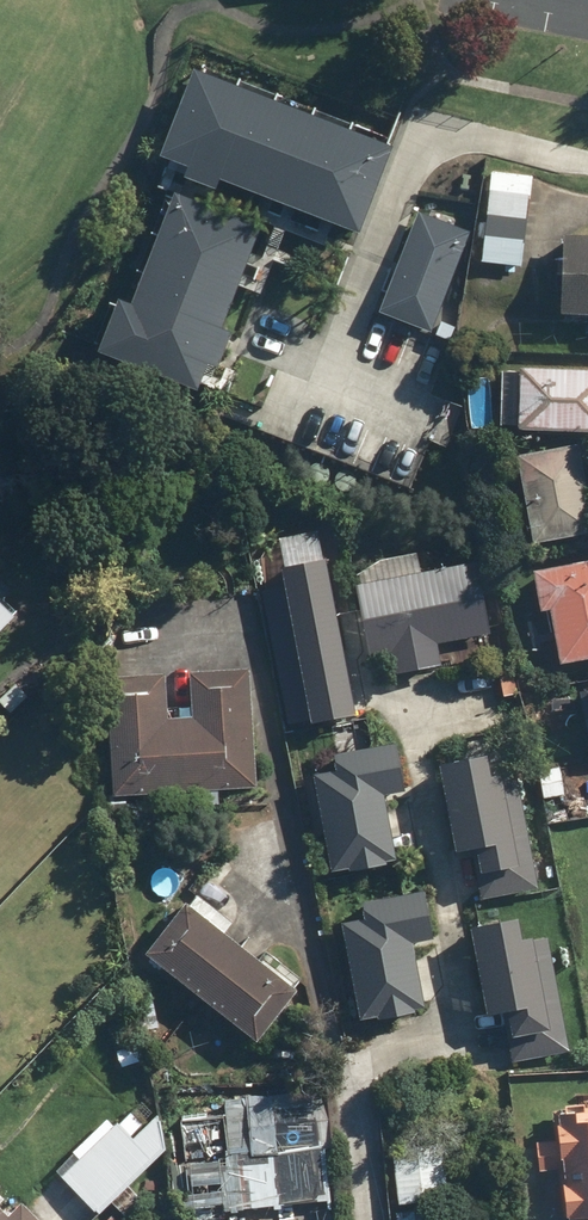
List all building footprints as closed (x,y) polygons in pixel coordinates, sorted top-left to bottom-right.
[(186,75),(151,168),(356,245),(391,152),(186,75)] [(527,176),(485,173),(478,268),(520,271),(527,176)] [(255,235),(169,199),(124,310),(107,303),(83,360),(183,402),(196,372),(211,378),(224,345),(212,340),(255,235)] [(472,239),(416,214),(373,313),(430,337),(472,239)] [(557,238),(553,318),(587,319),(587,239),(557,238)] [(510,436),(587,439),(587,375),(513,372),(510,436)] [(511,452),(525,545),(587,536),(587,508),(578,442),(511,452)] [(349,720),(317,565),(275,574),(278,591),(256,595),(285,733),(349,720)] [(528,579),(536,618),(546,615),(557,668),(587,662),(587,567),(528,579)] [(474,568),(348,589),(361,662),(383,658),(387,677),(437,669),(433,648),(486,639),(474,568)] [(13,619),(0,606),(0,633),(13,619)] [(159,680),(105,680),(106,799),(250,798),(249,671),(186,671),(186,725),(159,726),(159,680)] [(14,682),(0,696),(0,714),(8,721),(30,698),(14,682)] [(575,688),(587,747),(587,746),(587,686),(575,688)] [(327,778),(308,782),(329,880),(389,868),(376,806),(394,802),(383,750),(324,763),(327,778)] [(489,759),(428,772),(447,862),(470,857),(480,902),(517,894),(489,759)] [(556,769),(534,772),(539,802),(560,799),(556,769)] [(359,925),(332,929),(348,1029),(418,1017),(407,952),(424,950),(415,894),(356,903),(359,925)] [(229,931),(188,898),(139,960),(250,1050),(301,987),(271,962),(262,973),(222,940),(229,931)] [(521,925),(467,934),(481,1021),(499,1019),(503,1046),(539,1041),(521,925)] [(135,1103),(114,1124),(59,1177),(95,1215),(150,1162),(171,1141),(135,1103)] [(546,1108),(548,1143),(530,1144),(532,1176),(550,1175),(552,1219),(587,1219),(587,1106),(546,1108)] [(328,1153),(326,1108),(174,1116),(175,1137),(178,1180),(201,1178),(200,1168),(241,1165),(240,1159),(328,1153)] [(443,1143),(387,1148),(392,1204),(448,1199),(443,1143)] [(17,1202),(2,1217),(0,1216),(0,1219),(35,1219),(17,1202)]
